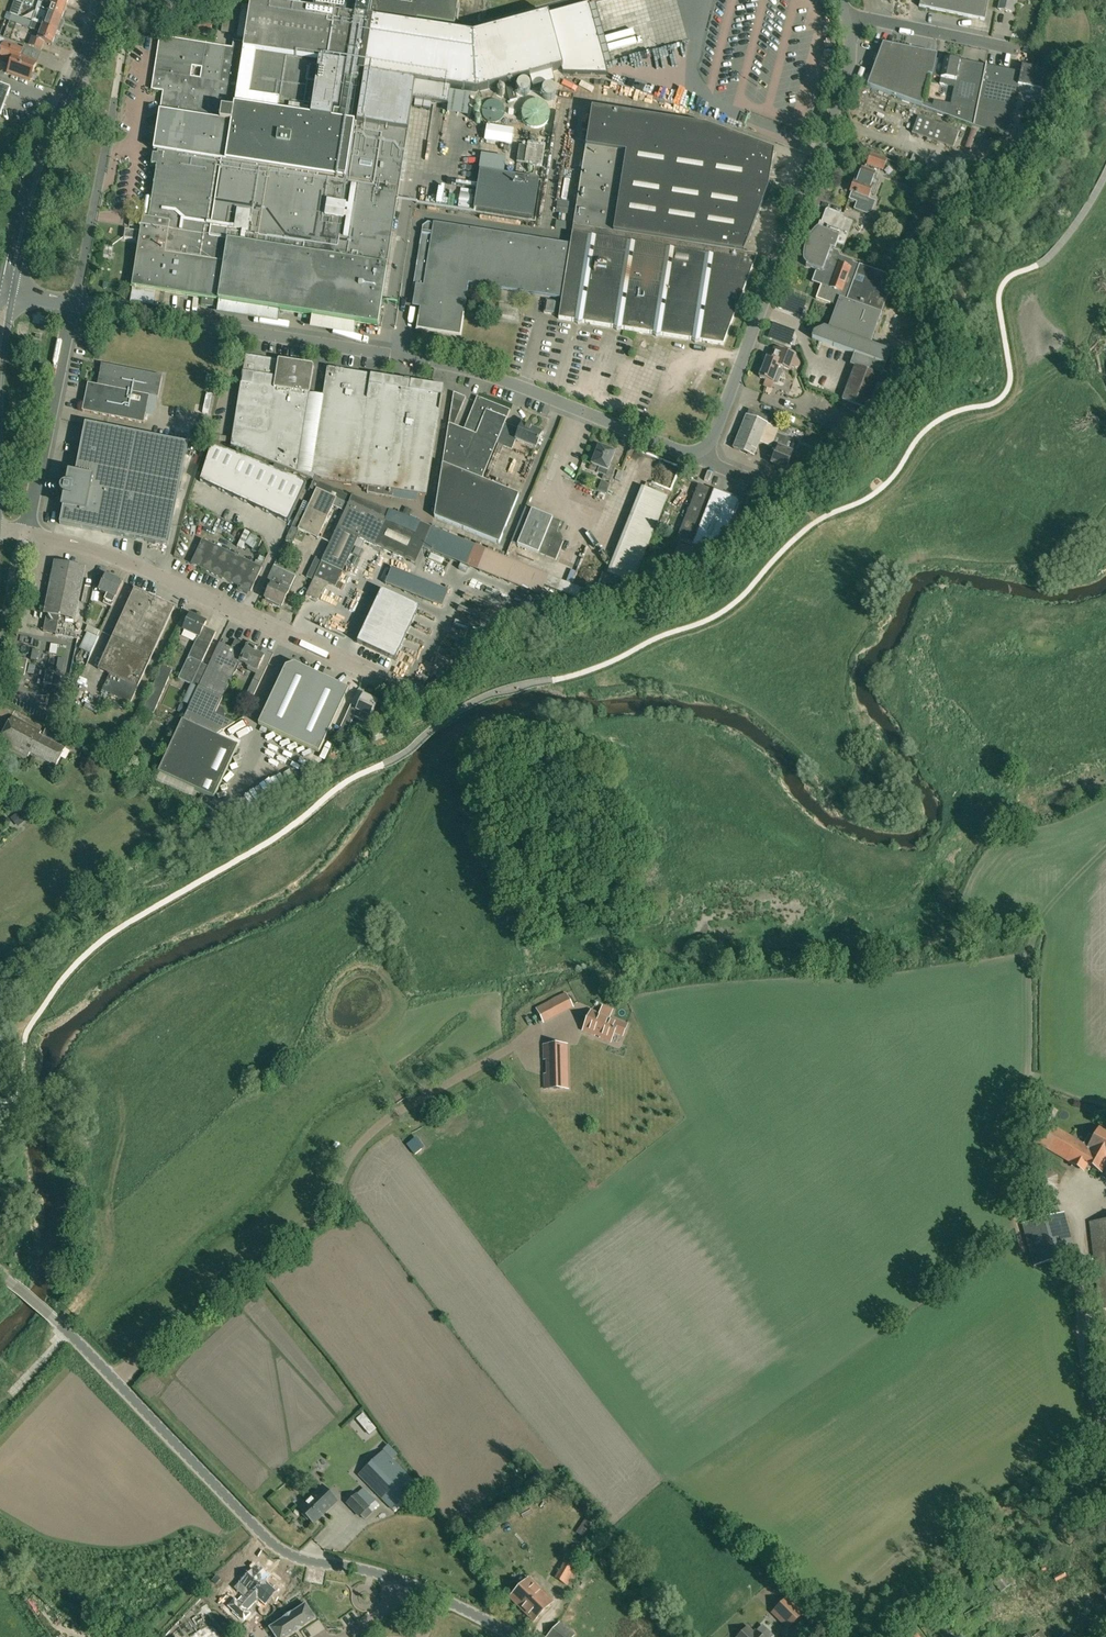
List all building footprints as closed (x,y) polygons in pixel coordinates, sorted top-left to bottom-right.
[(40,2),(44,4),(42,10),(48,13),(63,19),(68,6),(53,0),(52,0),(41,0),(40,2)] [(151,127),(150,135),(156,136),(154,152),(158,152),(157,156),(153,155),(151,165),(158,167),(155,182),(149,221),(143,220),(142,229),(132,287),(144,289),(156,291),(219,301),(280,311),(312,316),(356,323),(377,326),(400,182),(408,133),(413,102),(448,108),(451,89),(476,93),(530,79),(533,89),(555,83),(551,73),(562,70),(563,74),(608,75),(588,5),(472,35),(416,26),(417,20),(454,25),(458,0),(347,0),(344,17),(251,1),(250,6),(242,5),(237,36),(242,37),(245,38),(244,43),(241,43),(233,41),(232,49),(205,45),(161,38),(158,53),(156,69),(155,73),(152,90),(164,92),(161,112),(160,112),(157,128),(151,127)] [(920,8),(985,21),(989,0),(921,0),(920,8)] [(999,10),(1011,12),(1013,0),(1001,0),(999,10)] [(15,1),(10,15),(12,15),(19,18),(24,4),(15,1)] [(40,10),(35,24),(43,26),(58,32),(61,33),(64,25),(62,24),(61,24),(63,19),(48,13),(42,10),(40,10)] [(25,20),(23,25),(31,28),(31,29),(41,33),(39,39),(33,37),(29,46),(42,50),(45,42),(53,45),(58,32),(43,26),(35,24),(33,23),(25,20)] [(212,25),(199,23),(198,33),(211,35),(212,25)] [(37,64),(20,58),(23,50),(5,44),(0,56),(0,58),(13,62),(9,73),(31,80),(33,80),(34,75),(33,74),(37,64)] [(928,76),(933,77),(937,56),(883,45),(867,87),(921,107),(928,76)] [(956,87),(962,61),(961,61),(961,58),(952,56),(951,60),(945,59),(940,84),(954,87),(956,87)] [(956,87),(954,87),(948,117),(974,127),(980,97),(986,66),(962,61),(956,87)] [(980,97),(974,127),(1008,140),(1019,86),(1042,91),(1046,72),(1022,67),(1021,73),(986,66),(980,97)] [(0,84),(0,117),(11,88),(0,84)] [(522,100),(522,99),(523,97),(522,95),(521,92),(518,90),(516,89),(514,89),(513,89),(511,89),(510,90),(508,91),(507,92),(506,93),(505,96),(505,97),(506,100),(506,102),(508,104),(511,106),(514,106),(517,106),(519,104),(521,103),(521,102),(522,100)] [(503,117),(504,114),(504,111),(504,110),(504,108),(503,106),(502,105),(501,104),(498,102),(495,101),(493,101),(491,101),(488,102),(486,103),(485,104),(484,106),(482,109),(482,110),(482,113),(482,114),(483,116),(484,119),(486,120),(487,121),(488,122),(492,123),(493,123),(495,123),(498,122),(500,121),(501,120),(503,117)] [(549,121),(550,119),(550,115),(550,111),(548,108),(547,106),(546,104),(544,103),(542,102),(541,101),(537,101),(535,101),(533,101),(531,101),(529,102),(527,103),(526,104),(524,108),(523,109),(522,111),(521,115),(522,119),(523,121),(523,122),(526,125),(527,127),(531,128),(535,129),(537,129),(539,129),(541,128),(542,128),(544,127),(546,125),(548,122),(549,121)] [(706,127),(592,109),(570,246),(428,223),(423,227),(413,285),(423,287),(416,329),(459,336),(468,284),(562,299),(559,319),(574,322),(578,325),(583,323),(613,328),(617,331),(622,329),(653,334),(656,337),(661,335),(692,340),(695,343),(700,342),(723,345),(757,257),(743,255),(767,189),(773,152),(706,127)] [(959,133),(918,117),(912,134),(953,149),(959,133)] [(487,126),(485,141),(511,145),(514,130),(487,126)] [(527,148),(519,146),(517,163),(542,167),(545,146),(528,143),(527,148)] [(887,161),(870,154),(866,165),(883,171),(887,161)] [(859,175),(856,173),(852,184),(849,193),(851,194),(849,200),(856,203),(854,210),(866,215),(872,212),(876,202),(869,199),(870,194),(874,196),(879,182),(876,181),(878,175),(861,169),(859,175)] [(539,180),(480,171),(474,210),(533,219),(539,180)] [(558,201),(556,212),(556,213),(567,215),(569,203),(558,201)] [(811,338),(855,354),(885,366),(890,352),(870,344),(881,314),(888,294),(884,293),(889,281),(886,275),(853,263),(854,262),(840,257),(838,252),(835,250),(837,245),(843,247),(853,222),(842,219),(844,215),(828,209),(826,210),(822,222),(820,222),(818,228),(815,231),(812,234),(810,237),(808,240),(806,245),(804,250),(803,256),(803,261),(803,263),(804,264),(805,265),(806,266),(808,266),(807,268),(816,271),(812,282),(821,286),(816,299),(836,307),(828,329),(824,328),(813,332),(811,338)] [(142,229),(143,220),(132,218),(130,227),(142,229)] [(556,221),(555,229),(566,231),(567,223),(556,221)] [(138,232),(126,230),(124,239),(136,241),(138,232)] [(557,302),(546,301),(544,313),(555,315),(557,302)] [(782,352),(773,348),(770,358),(767,357),(759,378),(765,380),(773,383),(779,368),(790,372),(791,368),(795,369),(796,369),(797,369),(798,368),(799,366),(799,365),(799,363),(798,362),(794,360),(796,357),(782,352)] [(868,410),(880,376),(881,377),(885,366),(855,354),(850,365),(855,367),(842,400),(868,410)] [(279,360),(278,361),(246,356),(231,447),(312,480),(314,476),(320,479),(352,484),(367,486),(366,493),(392,497),(393,490),(426,495),(443,387),(411,382),(412,380),(404,378),(403,380),(327,369),(322,399),(309,397),(313,367),(312,366),(279,360)] [(149,397),(158,399),(163,377),(102,365),(98,386),(88,384),(83,412),(144,424),(149,397)] [(453,392),(451,407),(461,410),(466,396),(453,392)] [(445,452),(442,464),(434,517),(499,544),(519,495),(482,480),(496,445),(503,447),(511,426),(505,424),(510,410),(477,397),(463,432),(449,426),(445,452)] [(747,417),(747,416),(734,449),(754,458),(767,425),(767,424),(769,418),(750,411),(747,417)] [(511,426),(503,447),(512,451),(516,441),(536,449),(542,433),(531,429),(531,428),(531,427),(531,426),(530,426),(529,425),(528,425),(527,426),(526,426),(526,427),(521,425),(520,430),(513,427),(511,426)] [(778,431),(786,434),(788,429),(780,425),(778,431)] [(97,449),(81,445),(73,486),(67,485),(65,485),(63,485),(62,487),(61,488),(60,490),(60,492),(61,494),(62,495),(63,496),(65,497),(60,524),(168,546),(188,444),(186,444),(101,427),(97,449)] [(798,444),(776,435),(768,456),(774,459),(772,464),(786,470),(792,454),(794,455),(798,444)] [(211,487),(228,452),(211,445),(200,482),(211,487)] [(615,453),(599,446),(591,465),(599,468),(597,473),(604,476),(602,479),(610,482),(617,466),(611,463),(615,453)] [(228,452),(211,487),(222,492),(239,456),(228,452)] [(233,498),(250,461),(239,456),(222,492),(233,498)] [(244,503),(261,465),(250,461),(233,498),(244,503)] [(273,470),(261,465),(244,503),(255,508),(273,470)] [(266,513),(284,474),(273,470),(255,508),(266,513)] [(277,518),(295,479),(284,474),(266,513),(277,518)] [(277,518),(288,523),(307,483),(295,479),(277,518)] [(318,539),(333,507),(345,512),(350,502),(353,496),(352,496),(351,497),(320,483),(319,483),(313,480),(309,489),(316,492),(306,512),(300,510),(287,538),(293,542),(298,531),(299,529),(318,539)] [(637,584),(668,495),(641,486),(610,575),(637,584)] [(691,547),(713,492),(699,486),(676,541),(691,547)] [(713,492),(691,547),(708,554),(732,530),(743,504),(713,492)] [(350,502),(345,512),(323,561),(322,563),(314,580),(313,580),(306,595),(317,600),(319,599),(325,588),(326,588),(327,587),(329,584),(335,587),(342,572),(343,572),(347,574),(348,573),(352,566),(347,563),(358,538),(403,559),(419,523),(417,522),(390,511),(353,496),(350,502)] [(532,510),(525,508),(511,543),(518,545),(547,557),(556,561),(563,542),(562,541),(563,539),(560,534),(558,533),(558,534),(556,534),(561,522),(532,510)] [(247,594),(249,592),(250,592),(262,568),(202,540),(191,564),(241,588),(239,590),(247,594)] [(322,563),(323,561),(316,557),(307,577),(313,580),(314,580),(322,563)] [(45,614),(46,614),(43,632),(56,634),(60,617),(75,620),(85,568),(55,562),(51,579),(49,579),(46,596),(48,597),(45,614)] [(278,607),(280,606),(282,606),(295,577),(273,567),(263,589),(268,591),(265,598),(272,602),(272,605),(278,607)] [(449,590),(393,567),(386,583),(443,606),(449,590)] [(96,577),(94,588),(99,590),(99,591),(108,595),(104,604),(112,607),(123,583),(106,575),(104,581),(96,577)] [(102,691),(130,704),(174,607),(135,589),(98,670),(109,675),(102,691)] [(382,589),(360,644),(399,659),(420,605),(382,589)] [(192,685),(198,688),(199,688),(209,667),(202,664),(216,633),(204,627),(206,623),(190,615),(189,618),(183,615),(178,627),(198,637),(179,679),(192,685)] [(97,637),(100,632),(87,626),(85,632),(86,633),(97,637)] [(199,688),(183,722),(159,774),(215,800),(239,747),(216,737),(235,724),(224,719),(226,715),(224,707),(220,706),(240,662),(239,662),(247,646),(236,641),(232,649),(220,643),(209,667),(199,688)] [(247,668),(248,671),(255,675),(253,680),(260,683),(273,654),(249,643),(247,646),(239,662),(240,662),(248,666),(247,668)] [(49,656),(47,670),(56,671),(57,657),(49,656)] [(349,689),(294,664),(285,667),(259,725),(320,753),(349,689)] [(143,709),(154,713),(173,670),(162,666),(143,709)] [(190,706),(198,688),(192,685),(184,703),(190,706)] [(51,696),(49,708),(56,709),(58,697),(51,696)] [(358,708),(351,705),(344,722),(341,728),(348,731),(354,717),(368,723),(378,703),(370,699),(365,696),(363,696),(358,708)] [(27,756),(29,752),(56,766),(65,749),(38,735),(40,731),(12,716),(0,739),(0,742),(27,756)] [(126,763),(129,756),(123,754),(120,760),(126,763)] [(23,808),(14,815),(22,824),(30,817),(23,808)] [(543,1022),(558,1014),(551,1002),(536,1009),(543,1022)] [(599,1013),(598,1013),(589,1010),(583,1031),(595,1035),(600,1036),(600,1037),(611,1040),(614,1030),(622,1033),(626,1021),(607,1015),(606,1015),(606,1017),(598,1015),(599,1013)] [(565,1090),(565,1047),(542,1047),(542,1062),(547,1062),(547,1076),(542,1076),(542,1090),(565,1090)] [(1045,1122),(1034,1142),(1070,1162),(1070,1163),(1083,1171),(1087,1164),(1101,1172),(1105,1163),(1105,1132),(1099,1128),(1093,1138),(1088,1135),(1083,1144),(1045,1122)] [(1075,1255),(1063,1213),(1022,1224),(1034,1266),(1075,1255)] [(1089,1222),(1100,1310),(1105,1309),(1105,1220),(1089,1222)] [(363,1414),(356,1419),(369,1435),(376,1429),(363,1414)] [(417,1485),(384,1451),(359,1475),(393,1510),(417,1485)] [(299,1509),(314,1524),(337,1501),(322,1486),(299,1509)] [(347,1504),(359,1516),(369,1507),(375,1501),(363,1489),(357,1495),(347,1504)] [(596,1526),(585,1519),(576,1533),(587,1540),(596,1526)] [(564,1583),(573,1566),(565,1562),(556,1578),(564,1583)] [(269,1577),(257,1566),(241,1582),(249,1589),(245,1593),(253,1600),(256,1596),(265,1605),(276,1592),(265,1581),(269,1577)] [(1001,1593),(1010,1585),(1002,1575),(993,1582),(1001,1593)] [(529,1580),(511,1598),(534,1621),(552,1603),(529,1580)] [(787,1628),(795,1620),(803,1612),(787,1597),(772,1612),(787,1628)] [(276,1636),(287,1636),(315,1619),(305,1605),(270,1628),(276,1636)] [(250,1614),(246,1610),(242,1607),(236,1613),(244,1620),(250,1614)] [(575,1634),(559,1621),(546,1636),(572,1636),(575,1634)] [(755,1631),(753,1633),(747,1627),(738,1636),(762,1636),(755,1631)]
